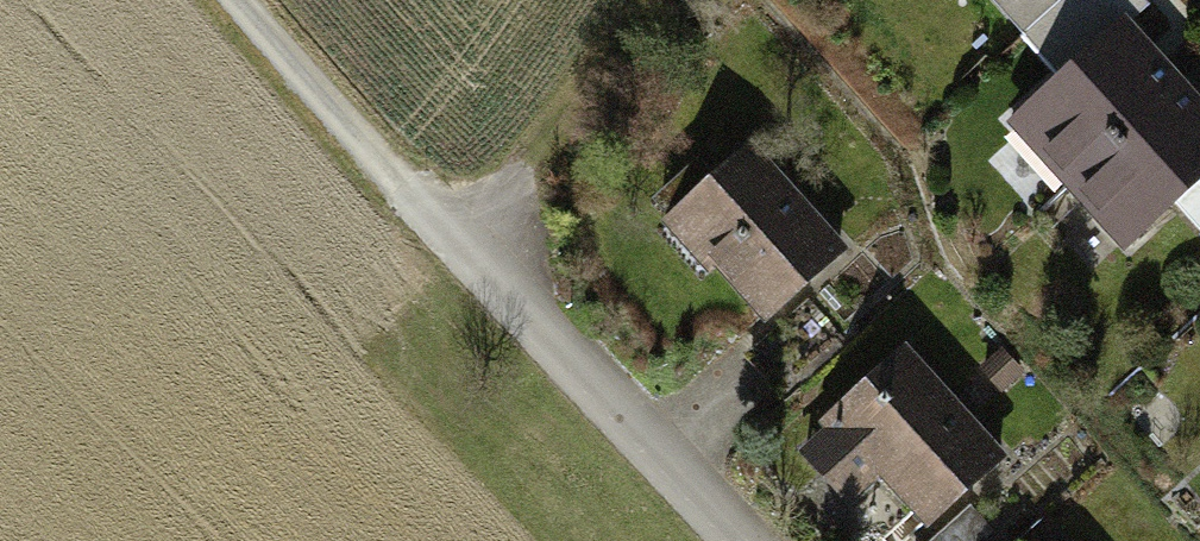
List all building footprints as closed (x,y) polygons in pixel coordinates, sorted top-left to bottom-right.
[(1012,42),(1060,0),(974,0),(1012,42)] [(1130,0),(1060,0),(1012,42),(1053,89),(1127,24),(1140,12),(1130,0)] [(1004,132),(1065,201),(1188,92),(1127,24),(1053,89),(1004,132)] [(1188,92),(1065,201),(1118,260),(1166,218),(1199,188),(1199,106),(1188,92)] [(759,123),(664,209),(718,268),(726,261),(780,320),(867,241),(759,123)] [(1166,218),(1199,256),(1199,188),(1166,218)] [(1027,447),(913,328),(832,405),(839,413),(802,448),(857,505),(894,470),(946,524),(1027,447)] [(982,512),(949,540),(1007,540),(982,512)]
